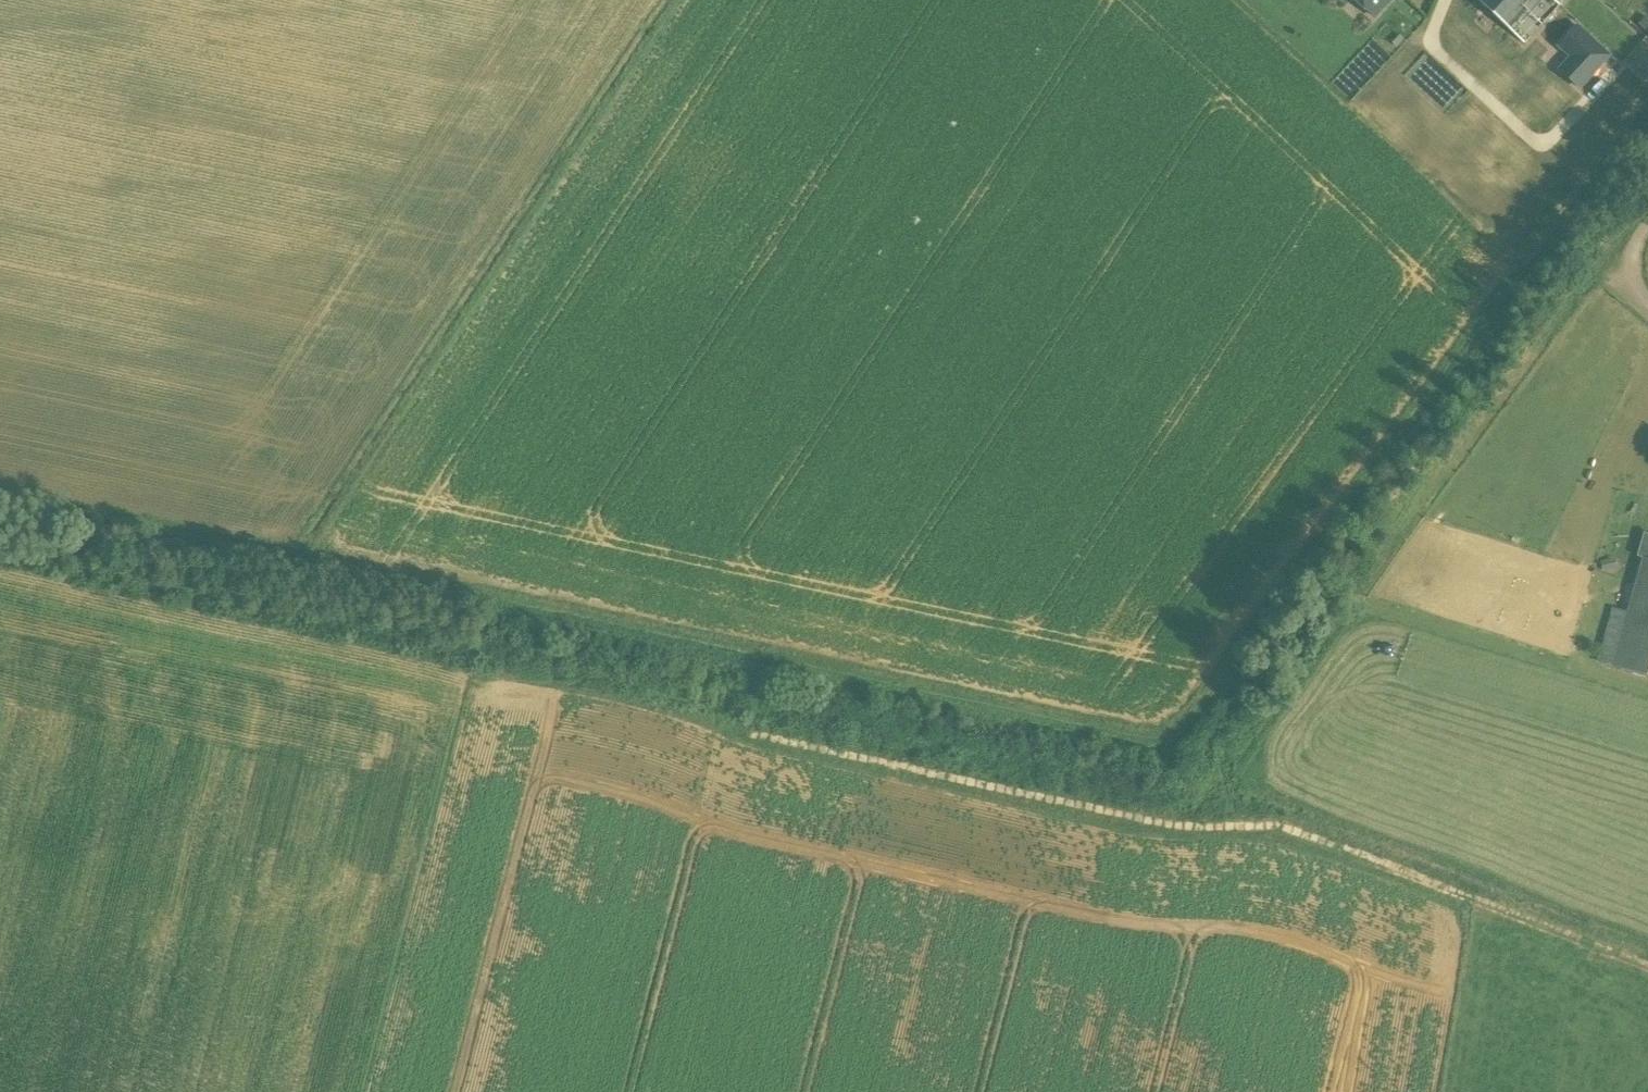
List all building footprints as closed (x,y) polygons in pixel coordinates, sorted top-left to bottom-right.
[(1374,19),(1392,0),(1353,0),(1374,19)] [(1509,29),(1526,10),(1521,5),(1525,0),(1478,0),(1509,29)] [(1591,78),(1612,55),(1577,23),(1556,46),(1591,78)] [(1645,558),(1614,666),(1647,676),(1647,559),(1645,558)]
